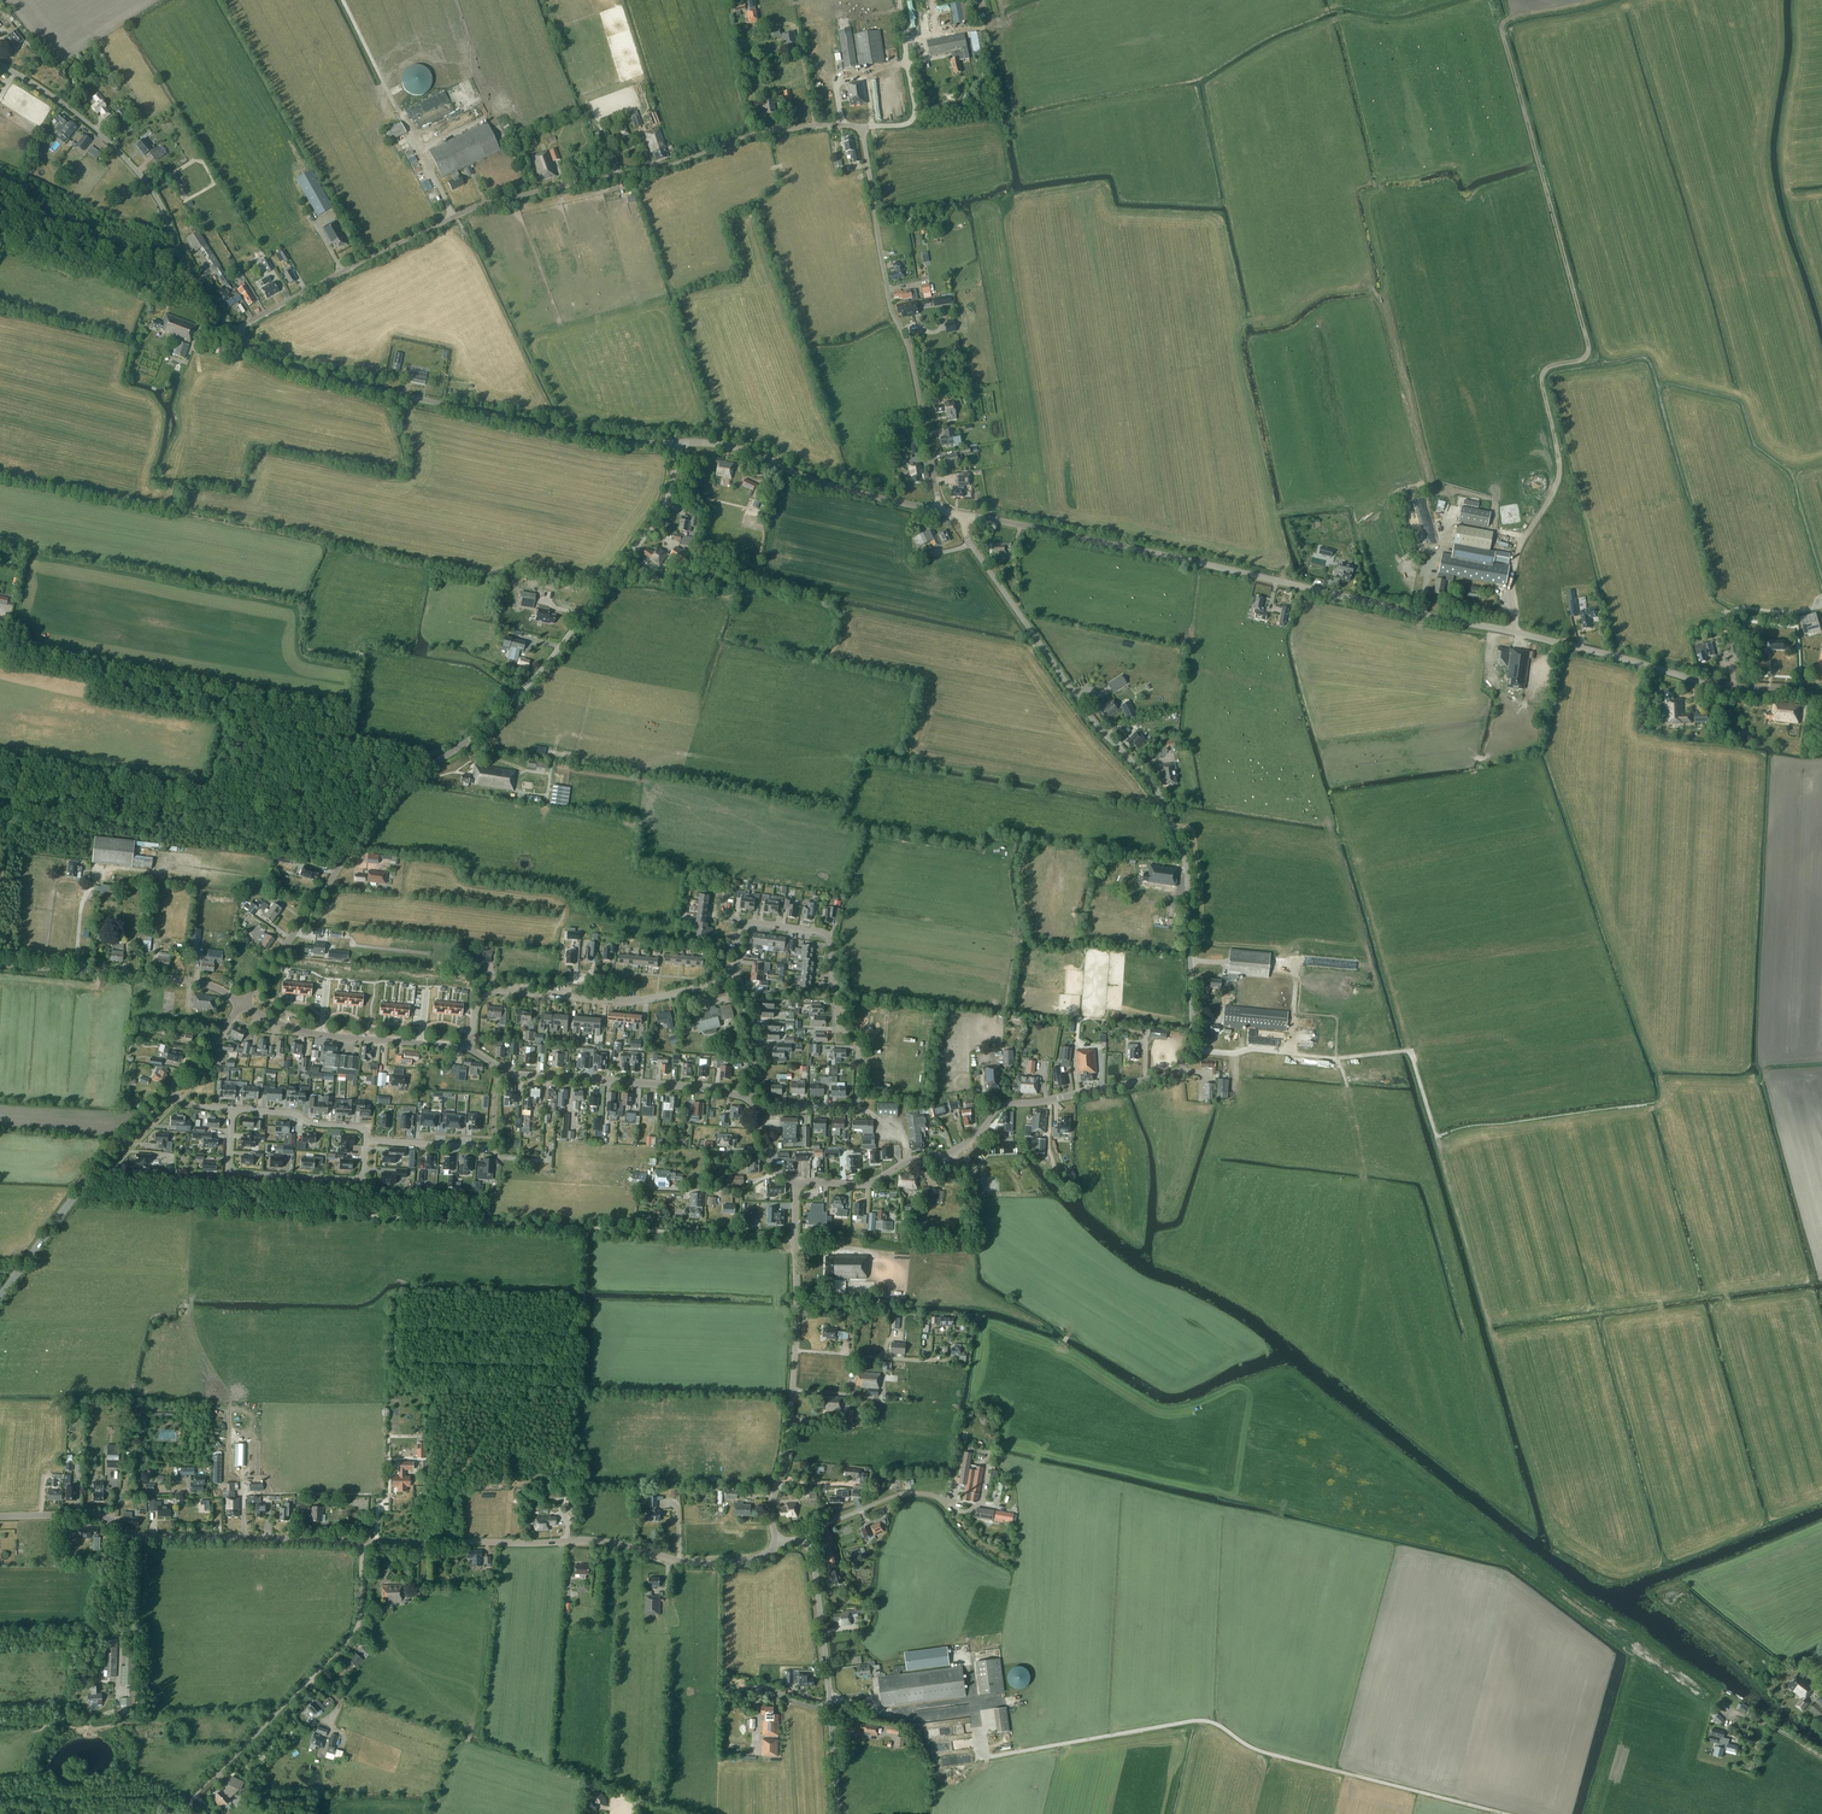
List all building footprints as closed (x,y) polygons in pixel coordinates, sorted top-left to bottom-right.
[(755,0),(749,0),(751,12),(746,13),(747,20),(746,20),(747,23),(757,22),(755,7),(756,6),(755,0)] [(967,11),(966,2),(951,5),(954,24),(972,21),(970,10),(967,11)] [(746,9),(745,4),(734,7),(737,15),(741,14),(740,10),(746,9)] [(839,64),(840,70),(885,63),(880,31),(854,35),(858,64),(857,65),(851,28),(838,30),(843,63),(839,64)] [(795,32),(781,34),(781,30),(771,32),(773,39),(782,37),(784,46),(789,45),(790,51),(798,50),(795,32)] [(962,72),(960,60),(969,59),(969,58),(982,56),(981,50),(985,49),(981,31),(977,32),(977,31),(964,34),(964,33),(927,41),(930,57),(951,52),(953,59),(951,60),(954,74),(962,72)] [(19,46),(23,42),(20,39),(21,38),(15,32),(5,40),(13,51),(14,49),(16,51),(20,48),(19,46)] [(852,84),(847,85),(847,89),(846,89),(847,91),(848,91),(849,99),(850,99),(851,106),(867,103),(863,81),(852,83),(852,84)] [(792,103),(790,91),(784,92),(783,88),(779,88),(780,92),(779,92),(779,95),(784,95),(786,104),(792,103)] [(462,94),(461,93),(461,98),(465,98),(465,100),(472,101),(472,90),(462,90),(462,94)] [(101,115),(104,120),(111,114),(105,107),(106,107),(103,103),(105,101),(98,93),(94,96),(98,102),(95,104),(93,105),(94,106),(91,108),(97,114),(100,111),(103,114),(101,115)] [(774,103),(775,103),(774,95),(762,97),(763,101),(764,106),(765,106),(766,114),(776,112),(774,103)] [(443,118),(456,111),(452,102),(438,109),(443,118)] [(115,112),(121,119),(126,115),(119,108),(115,112)] [(630,114),(635,128),(642,125),(638,111),(630,114)] [(661,124),(656,113),(652,114),(656,126),(661,124)] [(67,121),(68,120),(61,114),(57,119),(61,123),(59,125),(58,126),(57,127),(57,129),(58,130),(59,131),(61,133),(67,138),(77,126),(71,121),(69,123),(67,121)] [(391,142),(407,134),(401,122),(385,130),(391,142)] [(450,174),(453,179),(448,182),(452,191),(464,185),(457,171),(500,150),(487,123),(429,151),(442,178),(450,174)] [(626,128),(620,131),(622,137),(628,134),(626,128)] [(665,147),(666,147),(659,128),(644,132),(651,152),(652,152),(655,161),(668,156),(665,147)] [(600,133),(592,136),(598,152),(607,149),(600,133)] [(92,139),(84,134),(77,144),(84,150),(92,139)] [(848,154),(851,154),(853,154),(854,162),(859,162),(858,151),(854,152),(853,147),(854,147),(853,141),(851,141),(851,137),(844,138),(845,142),(846,152),(848,152),(848,154)] [(155,147),(152,149),(144,139),(136,145),(139,149),(141,152),(141,151),(144,155),(149,152),(151,155),(157,150),(155,147)] [(549,151),(553,161),(560,159),(556,148),(549,151)] [(297,157),(296,154),(293,151),(290,150),(287,150),(284,151),(281,153),(279,156),(278,159),(279,162),(280,165),(283,167),(286,169),(289,169),(292,168),(295,166),(297,163),(297,160),(297,157)] [(539,175),(542,181),(557,175),(547,152),(543,153),(542,152),(530,157),(538,175),(539,175)] [(297,178),(318,215),(332,207),(312,170),(297,178)] [(322,228),(331,244),(332,243),(335,249),(347,242),(344,238),(345,237),(336,221),(331,223),(322,228)] [(213,270),(218,277),(225,273),(220,266),(220,265),(207,245),(207,244),(199,231),(187,239),(196,252),(199,249),(213,270)] [(279,253),(285,263),(290,260),(284,250),(279,253)] [(274,270),(267,257),(261,260),(268,273),(274,270)] [(894,269),(896,268),(897,271),(889,273),(890,280),(904,278),(902,267),(900,267),(900,263),(899,263),(898,261),(896,261),(896,263),(893,264),(894,269)] [(294,278),(296,277),(290,267),(285,270),(286,272),(284,274),(290,284),(295,281),(294,278)] [(234,272),(239,279),(243,276),(238,269),(234,272)] [(262,288),(267,298),(279,292),(273,282),(270,284),(269,282),(271,281),(268,276),(261,280),(264,285),(266,284),(267,286),(262,288)] [(922,285),(924,298),(931,297),(929,284),(922,285)] [(217,291),(221,297),(233,288),(231,285),(226,288),(224,286),(217,291)] [(243,294),(244,297),(249,305),(255,302),(255,301),(250,293),(249,293),(248,291),(245,285),(237,290),(241,295),(243,294)] [(233,288),(221,297),(225,302),(226,302),(229,307),(235,302),(236,303),(242,299),(235,287),(233,288)] [(902,299),(912,297),(912,300),(917,299),(915,291),(914,290),(901,292),(900,290),(894,291),(895,297),(899,296),(899,298),(902,298),(902,299)] [(933,299),(935,306),(947,304),(946,297),(933,299)] [(916,302),(897,305),(898,313),(902,312),(903,317),(918,314),(916,302)] [(196,325),(167,313),(162,324),(153,320),(151,326),(165,331),(164,333),(190,343),(196,325)] [(945,324),(947,333),(956,331),(954,322),(945,324)] [(189,345),(180,342),(174,355),(184,358),(189,345)] [(416,366),(417,365),(419,367),(420,367),(421,368),(424,365),(421,362),(420,362),(419,360),(414,364),(416,366)] [(414,371),(413,374),(412,374),(410,382),(424,385),(427,374),(421,372),(414,371)] [(946,412),(947,421),(957,419),(954,401),(944,402),(945,405),(935,407),(936,413),(946,412)] [(947,445),(952,445),(955,444),(955,446),(955,447),(962,445),(960,438),(954,439),(953,435),(955,435),(954,429),(945,431),(946,436),(941,437),(942,446),(947,445)] [(960,449),(961,454),(957,454),(944,456),(946,465),(950,464),(959,463),(958,458),(962,457),(962,454),(967,453),(971,453),(970,448),(970,447),(969,447),(960,449)] [(734,464),(719,461),(717,471),(726,473),(725,477),(732,479),(734,468),(733,468),(734,464)] [(920,479),(924,479),(922,468),(921,468),(920,464),(913,465),(913,464),(909,465),(911,477),(913,476),(914,484),(920,483),(920,479)] [(952,497),(963,497),(964,486),(964,484),(970,485),(971,478),(957,477),(957,485),(958,485),(958,488),(953,487),(952,497)] [(757,485),(745,480),(743,485),(754,491),(757,485)] [(1482,501),(1465,497),(1463,506),(1481,510),(1482,501)] [(1461,507),(1458,521),(1488,527),(1490,513),(1461,507)] [(697,528),(699,518),(693,516),(690,527),(697,528)] [(690,522),(681,520),(679,530),(688,532),(691,532),(692,528),(689,527),(690,522)] [(1435,579),(1432,593),(1442,595),(1445,581),(1444,581),(1445,574),(1449,575),(1505,586),(1509,566),(1493,563),(1494,561),(1508,564),(1510,554),(1495,551),(1495,552),(1489,551),(1493,532),(1457,526),(1453,544),(1451,555),(1442,553),(1442,554),(1437,580),(1435,579)] [(933,529),(914,538),(918,547),(929,542),(930,544),(931,544),(933,549),(950,541),(945,530),(937,534),(938,534),(936,535),(933,529)] [(1011,546),(1011,543),(998,543),(992,542),(992,554),(1006,554),(1006,546),(1011,546)] [(677,547),(670,556),(682,565),(688,556),(677,547)] [(1331,557),(1333,550),(1320,547),(1318,554),(1331,557)] [(668,555),(659,548),(655,553),(652,550),(651,551),(647,548),(644,553),(646,555),(644,558),(643,558),(642,560),(646,564),(650,559),(660,566),(668,555)] [(1338,570),(1344,572),(1342,580),(1346,581),(1348,582),(1349,581),(1350,582),(1352,574),(1353,574),(1354,567),(1340,564),(1338,570)] [(1568,599),(1569,605),(1571,617),(1578,616),(1577,604),(1576,598),(1575,598),(1574,590),(1568,591),(1569,599),(1568,599)] [(521,592),(519,603),(533,605),(535,595),(521,592)] [(7,606),(9,599),(0,597),(0,604),(7,606)] [(1255,618),(1266,620),(1267,614),(1263,613),(1264,609),(1261,609),(1264,599),(1257,597),(1255,604),(1254,603),(1253,608),(1255,609),(1254,613),(1256,613),(1255,618)] [(549,609),(538,607),(535,621),(538,621),(538,622),(542,622),(549,623),(554,624),(555,615),(548,614),(549,609)] [(1582,619),(1584,630),(1591,628),(1590,619),(1596,617),(1597,617),(1595,609),(1588,610),(1588,613),(1582,614),(1583,619),(1582,619)] [(1280,623),(1279,625),(1284,626),(1285,624),(1286,624),(1288,612),(1281,611),(1279,622),(1280,623)] [(1821,631),(1816,614),(1800,618),(1805,635),(1821,631)] [(511,638),(505,637),(502,647),(509,648),(509,647),(513,648),(510,660),(517,661),(518,657),(520,650),(523,650),(525,642),(511,639),(511,638)] [(1769,647),(1769,650),(1784,650),(1788,649),(1789,645),(1787,643),(1784,641),(1769,641),(1769,644),(1769,647)] [(1697,646),(1699,653),(1698,654),(1701,662),(1707,661),(1706,656),(1709,655),(1709,657),(1714,655),(1711,643),(1697,646)] [(1732,645),(1734,654),(1741,652),(1739,643),(1732,645)] [(1510,650),(1497,648),(1495,665),(1508,666),(1507,679),(1508,679),(1507,688),(1524,690),(1525,683),(1526,683),(1529,658),(1535,659),(1535,653),(1530,653),(1530,652),(1510,650)] [(519,658),(518,657),(517,661),(518,661),(518,664),(528,667),(530,660),(525,659),(525,658),(520,657),(519,658)] [(1108,685),(1113,692),(1127,684),(1122,676),(1108,685)] [(1126,690),(1127,696),(1138,694),(1136,688),(1126,690)] [(1666,691),(1667,723),(1692,722),(1692,714),(1684,714),(1683,699),(1674,700),(1673,691),(1666,691)] [(1105,719),(1111,715),(1112,716),(1121,711),(1120,709),(1123,708),(1122,706),(1119,707),(1114,699),(1102,707),(1103,708),(1099,710),(1105,719)] [(1123,708),(1129,720),(1137,716),(1130,701),(1121,705),(1122,706),(1123,708)] [(1773,701),(1771,713),(1766,712),(1765,718),(1773,720),(1772,721),(1798,724),(1801,705),(1773,701)] [(1117,732),(1123,738),(1131,731),(1128,727),(1125,730),(1122,727),(1120,730),(1117,732)] [(1139,737),(1141,735),(1137,731),(1126,742),(1130,746),(1134,742),(1135,743),(1134,744),(1139,749),(1147,741),(1142,736),(1140,738),(1139,737)] [(515,770),(475,764),(473,776),(462,775),(461,782),(464,782),(464,785),(468,785),(469,783),(474,784),(474,785),(512,790),(515,770)] [(1161,779),(1163,779),(1164,786),(1176,784),(1175,777),(1177,777),(1175,765),(1170,765),(1170,764),(1159,766),(1161,779)] [(570,787),(553,784),(551,803),(567,806),(570,787)] [(93,837),(91,863),(150,869),(152,858),(132,856),(133,842),(93,837)] [(379,855),(368,853),(367,863),(378,864),(379,855)] [(290,864),(290,866),(297,867),(299,859),(292,857),(291,860),(290,864)] [(76,878),(77,872),(81,873),(82,872),(82,869),(81,867),(78,867),(78,863),(68,862),(67,874),(69,874),(69,877),(76,878)] [(304,865),(300,876),(312,880),(313,876),(317,878),(319,872),(315,870),(316,869),(304,865)] [(1149,875),(1148,883),(1167,885),(1167,886),(1175,887),(1178,869),(1177,869),(1150,865),(1148,875),(1149,875)] [(386,873),(369,871),(368,877),(365,877),(366,875),(360,875),(355,875),(355,880),(362,881),(362,882),(364,882),(365,882),(365,880),(367,881),(367,882),(385,884),(386,873)] [(114,887),(96,885),(95,891),(118,894),(119,884),(114,884),(114,887)] [(740,908),(746,909),(748,897),(749,897),(750,891),(746,891),(745,892),(739,891),(738,898),(741,899),(740,908)] [(749,897),(748,897),(746,909),(753,910),(755,900),(759,901),(760,893),(753,892),(752,897),(749,897)] [(699,901),(699,902),(709,903),(710,896),(701,895),(701,893),(697,893),(696,897),(700,898),(699,901)] [(763,911),(770,912),(772,900),(768,900),(769,895),(762,894),(761,901),(765,902),(763,911)] [(772,900),(770,912),(777,913),(779,904),(782,904),(783,897),(777,896),(776,901),(772,900)] [(787,917),(796,918),(797,906),(790,905),(791,900),(793,901),(793,899),(786,898),(784,909),(788,909),(787,917)] [(698,908),(698,909),(708,910),(709,903),(699,902),(699,901),(696,901),(695,904),(699,905),(698,908)] [(809,908),(804,907),(803,914),(803,915),(803,919),(811,920),(812,911),(816,912),(817,903),(809,901),(809,908)] [(245,904),(242,908),(253,916),(259,908),(252,903),(249,907),(245,904)] [(274,904),(269,911),(276,916),(281,909),(274,904)] [(259,908),(264,912),(267,914),(264,918),(272,923),(276,916),(269,911),(266,909),(261,905),(259,908)] [(830,907),(829,911),(823,910),(821,922),(830,923),(831,916),(835,917),(836,908),(830,907)] [(697,915),(697,916),(707,917),(708,910),(698,909),(698,908),(695,908),(694,911),(698,911),(697,915)] [(1166,909),(1159,909),(1157,923),(1165,924),(1166,909)] [(706,924),(707,917),(697,916),(697,915),(691,914),(690,917),(693,918),(697,918),(696,923),(699,923),(706,924)] [(706,924),(699,923),(698,931),(713,933),(713,928),(708,928),(709,924),(706,924)] [(190,952),(197,952),(200,928),(192,927),(190,952)] [(250,936),(254,939),(268,949),(274,940),(267,935),(264,933),(256,927),(252,932),(253,933),(250,936)] [(568,931),(567,939),(579,940),(580,932),(568,931)] [(760,949),(762,934),(754,932),(753,937),(749,936),(748,945),(752,946),(752,944),(758,945),(758,946),(757,946),(756,949),(760,949)] [(119,941),(120,935),(115,934),(114,944),(113,944),(113,948),(123,949),(124,942),(119,941)] [(763,947),(762,947),(763,945),(768,946),(770,935),(762,934),(760,949),(759,955),(762,955),(763,947)] [(142,949),(150,951),(152,936),(145,935),(142,949)] [(774,947),(774,949),(773,948),(773,951),(776,952),(778,936),(770,935),(768,946),(774,947)] [(784,948),(784,949),(785,949),(786,937),(778,936),(776,952),(779,952),(779,949),(778,949),(779,948),(784,948)] [(597,943),(589,942),(585,947),(585,948),(584,960),(592,961),(592,953),(596,953),(597,943)] [(310,946),(305,946),(304,952),(314,953),(314,954),(324,954),(324,944),(315,943),(315,947),(310,946)] [(615,953),(616,945),(609,944),(609,948),(604,948),(603,959),(611,960),(612,952),(615,953)] [(796,951),(813,954),(814,947),(803,945),(802,949),(797,948),(796,951)] [(476,955),(475,965),(483,966),(483,962),(490,962),(491,955),(492,955),(492,949),(486,949),(486,951),(473,949),(473,951),(471,951),(471,948),(464,947),(463,953),(476,955)] [(575,964),(576,949),(573,948),(573,952),(567,952),(566,958),(567,958),(567,964),(575,964)] [(1230,950),(1227,975),(1267,979),(1270,954),(1230,950)] [(122,962),(123,952),(112,951),(111,961),(122,962)] [(812,960),(814,960),(812,960),(813,954),(796,951),(796,954),(801,955),(801,959),(803,959),(812,960)] [(209,959),(208,961),(203,961),(202,963),(202,970),(213,972),(214,965),(214,962),(214,959),(222,960),(222,955),(222,953),(208,952),(207,958),(209,959)] [(618,964),(628,965),(629,956),(629,955),(627,954),(627,956),(619,955),(618,964)] [(664,963),(674,964),(674,955),(674,954),(672,954),(672,955),(664,955),(664,963)] [(628,965),(638,966),(639,957),(639,956),(636,955),(636,957),(629,956),(628,965)] [(674,955),(674,964),(683,965),(684,956),(684,955),(682,955),(682,956),(674,955)] [(684,956),(683,965),(693,966),(694,957),(694,956),(691,955),(691,957),(684,956)] [(168,967),(170,957),(158,956),(157,966),(168,967)] [(647,967),(648,958),(648,956),(646,956),(646,958),(639,957),(638,966),(647,967)] [(694,957),(693,966),(703,967),(704,958),(703,958),(704,956),(701,956),(701,958),(694,957)] [(648,958),(647,967),(657,968),(658,959),(658,957),(656,957),(655,959),(648,958)] [(814,960),(812,960),(803,959),(801,959),(803,960),(803,963),(797,962),(797,965),(813,967),(814,960)] [(762,962),(761,966),(752,965),(752,973),(764,974),(767,974),(767,970),(769,970),(770,963),(762,962)] [(802,969),(802,973),(813,974),(813,967),(797,965),(795,965),(794,967),(802,969)] [(763,981),(764,974),(752,973),(751,980),(760,981),(759,985),(768,986),(768,982),(763,981)] [(795,976),(795,979),(812,981),(813,974),(802,973),(801,976),(795,976)] [(1228,986),(1229,982),(1229,977),(1221,976),(1221,981),(1211,980),(1210,988),(1220,989),(1220,986),(1220,989),(1221,989),(1221,988),(1223,989),(1224,985),(1228,986)] [(811,988),(812,981),(795,979),(794,981),(800,982),(799,986),(811,988)] [(283,981),(282,993),(289,994),(291,982),(283,981)] [(291,982),(289,994),(297,995),(298,983),(291,982)] [(298,983),(297,995),(304,995),(305,984),(298,983)] [(305,984),(304,995),(311,996),(312,984),(305,984)] [(334,992),(333,1004),(340,1005),(342,993),(334,992)] [(342,993),(340,1005),(348,1005),(349,994),(342,993)] [(209,997),(209,995),(194,994),(193,1004),(194,1004),(193,1008),(207,1010),(207,1009),(215,1010),(216,997),(209,997)] [(349,994),(348,1005),(355,1006),(356,994),(349,994)] [(356,994),(355,1006),(362,1007),(364,995),(356,994)] [(434,1001),(433,1013),(440,1014),(441,1002),(434,1001)] [(441,1002),(440,1014),(447,1015),(449,1003),(441,1002)] [(380,1003),(379,1015),(387,1015),(388,1004),(380,1003)] [(449,1003),(447,1015),(455,1015),(456,1004),(449,1003)] [(388,1004),(387,1015),(394,1016),(395,1004),(388,1004)] [(395,1004),(394,1016),(401,1017),(402,1005),(395,1004)] [(456,1004),(455,1015),(462,1016),(463,1004),(456,1004)] [(696,1020),(693,1021),(694,1024),(693,1025),(694,1030),(698,1029),(699,1032),(703,1031),(705,1033),(708,1034),(711,1034),(713,1032),(715,1030),(716,1027),(720,1026),(719,1021),(724,1019),(725,1020),(734,1018),(731,1004),(721,1006),(721,1007),(717,1008),(718,1009),(716,1010),(715,1006),(710,1008),(711,1012),(700,1015),(699,1013),(695,1014),(696,1020)] [(810,1004),(810,1010),(812,1010),(812,1012),(824,1013),(824,1006),(821,1006),(821,1004),(810,1004)] [(402,1005),(401,1017),(409,1018),(410,1006),(402,1005)] [(1288,1012),(1238,1007),(1225,1005),(1223,1025),(1238,1026),(1286,1032),(1288,1012)] [(502,1011),(503,1008),(489,1007),(488,1017),(501,1018),(500,1025),(505,1025),(507,1011),(502,1011)] [(326,1008),(325,1018),(342,1018),(342,1008),(326,1008)] [(367,1020),(367,1011),(350,1010),(350,1020),(367,1020)] [(530,1019),(531,1011),(519,1010),(518,1020),(527,1021),(526,1029),(534,1029),(535,1019),(530,1019)] [(545,1024),(548,1024),(549,1012),(546,1012),(546,1014),(542,1013),(541,1029),(544,1030),(545,1024)] [(669,1030),(674,1029),(672,1021),(672,1020),(670,1012),(662,1014),(662,1013),(656,1015),(658,1024),(664,1022),(665,1025),(667,1024),(669,1030)] [(556,1015),(554,1031),(557,1031),(558,1025),(561,1026),(562,1014),(560,1013),(559,1015),(556,1015)] [(617,1022),(618,1014),(609,1013),(609,1021),(617,1022)] [(621,1022),(625,1023),(626,1015),(618,1014),(617,1022),(621,1022)] [(577,1027),(580,1027),(581,1015),(579,1015),(579,1017),(575,1016),(573,1033),(577,1033),(577,1027)] [(625,1023),(633,1023),(634,1015),(626,1015),(625,1023)] [(642,1016),(634,1015),(633,1023),(637,1024),(641,1024),(642,1016)] [(594,1029),(595,1017),(592,1016),(592,1018),(588,1018),(587,1034),(590,1034),(590,1028),(594,1029)] [(440,1017),(424,1017),(424,1027),(440,1027),(440,1017)] [(815,1018),(814,1021),(812,1021),(812,1026),(823,1027),(823,1025),(826,1025),(826,1018),(815,1018)] [(448,1029),(465,1029),(465,1019),(449,1019),(448,1029)] [(230,1036),(234,1038),(234,1040),(236,1041),(237,1039),(241,1041),(246,1031),(235,1026),(235,1027),(233,1026),(231,1031),(232,1032),(230,1036)] [(1212,1026),(1210,1040),(1215,1041),(1216,1031),(1219,1032),(1220,1027),(1212,1026)] [(1150,1029),(1149,1037),(1166,1039),(1167,1030),(1150,1029)] [(1250,1029),(1248,1044),(1270,1047),(1271,1039),(1257,1037),(1258,1030),(1250,1029)] [(177,1030),(176,1040),(191,1042),(192,1032),(177,1030)] [(536,1032),(533,1032),(534,1031),(526,1031),(525,1040),(533,1041),(533,1038),(535,1038),(536,1032)] [(1272,1039),(1283,1041),(1285,1033),(1276,1031),(1276,1033),(1273,1032),(1272,1039)] [(814,1033),(814,1038),(816,1039),(816,1042),(828,1042),(828,1035),(824,1035),(824,1033),(814,1033)] [(266,1045),(266,1040),(260,1039),(260,1049),(261,1050),(261,1054),(265,1055),(265,1056),(267,1057),(268,1050),(266,1050),(266,1045)] [(251,1043),(244,1042),(242,1057),(248,1058),(251,1043)] [(324,1042),(323,1052),(327,1052),(325,1067),(358,1070),(359,1057),(336,1055),(336,1053),(337,1053),(338,1044),(324,1042)] [(622,1042),(615,1042),(614,1050),(621,1051),(622,1042)] [(292,1043),(291,1054),(304,1056),(305,1044),(292,1043)] [(497,1057),(504,1057),(505,1048),(503,1047),(503,1044),(497,1043),(497,1047),(498,1047),(497,1057)] [(223,1045),(222,1050),(228,1050),(227,1052),(233,1053),(233,1052),(237,1052),(238,1046),(233,1045),(234,1045),(228,1044),(228,1045),(223,1045)] [(785,1053),(791,1053),(792,1045),(781,1044),(781,1050),(773,1049),(773,1058),(776,1058),(776,1060),(778,1062),(784,1062),(786,1060),(786,1058),(785,1058),(785,1053)] [(1138,1050),(1137,1049),(1138,1044),(1127,1044),(1127,1049),(1130,1049),(1130,1059),(1138,1060),(1138,1050)] [(361,1047),(360,1060),(368,1061),(368,1058),(372,1059),(373,1052),(368,1052),(368,1047),(361,1047)] [(1070,1061),(1071,1048),(1064,1047),(1063,1060),(1070,1061)] [(180,1059),(183,1060),(184,1054),(178,1053),(178,1051),(173,1050),(172,1050),(165,1048),(163,1053),(168,1054),(167,1060),(176,1062),(177,1060),(180,1061),(180,1059)] [(526,1064),(533,1064),(535,1048),(531,1048),(530,1055),(526,1054),(526,1064)] [(577,1064),(576,1068),(589,1069),(590,1056),(593,1056),(594,1050),(588,1050),(583,1049),(582,1054),(581,1059),(578,1059),(577,1064)] [(839,1049),(833,1049),(833,1052),(830,1052),(830,1056),(833,1056),(833,1058),(836,1058),(835,1062),(841,1062),(841,1058),(846,1058),(846,1050),(839,1049)] [(1089,1051),(1088,1049),(1076,1050),(1077,1074),(1080,1074),(1081,1082),(1094,1081),(1093,1073),(1096,1073),(1095,1050),(1089,1051)] [(1014,1065),(1013,1050),(1003,1051),(1004,1066),(1014,1065)] [(397,1056),(396,1064),(411,1065),(412,1059),(419,1060),(419,1054),(416,1054),(416,1052),(404,1051),(403,1057),(397,1056)] [(553,1066),(563,1067),(563,1059),(568,1059),(568,1052),(560,1051),(560,1054),(554,1054),(553,1066)] [(638,1067),(639,1067),(639,1064),(638,1064),(638,1057),(638,1052),(631,1052),(631,1055),(631,1057),(631,1063),(632,1063),(632,1072),(637,1072),(638,1067)] [(594,1062),(598,1062),(597,1069),(606,1070),(606,1057),(598,1056),(598,1053),(595,1053),(594,1062)] [(631,1055),(621,1054),(621,1059),(622,1060),(622,1062),(621,1062),(621,1066),(622,1066),(621,1071),(627,1072),(627,1063),(630,1063),(631,1057),(631,1055)] [(663,1069),(662,1074),(668,1074),(668,1069),(669,1069),(670,1066),(668,1065),(668,1058),(662,1058),(663,1056),(658,1056),(658,1062),(662,1063),(662,1065),(662,1069),(663,1069)] [(707,1067),(707,1060),(700,1059),(700,1057),(697,1057),(696,1067),(699,1067),(699,1077),(706,1077),(706,1073),(706,1072),(707,1067)] [(309,1072),(311,1060),(303,1059),(302,1071),(309,1072)] [(718,1059),(717,1068),(721,1068),(720,1078),(730,1079),(731,1067),(724,1066),(724,1060),(718,1059)] [(483,1065),(471,1063),(471,1061),(464,1060),(464,1065),(471,1065),(470,1070),(471,1070),(471,1074),(478,1075),(479,1071),(482,1071),(483,1065)] [(682,1075),(691,1076),(692,1071),(693,1071),(694,1060),(687,1060),(687,1064),(683,1064),(682,1075)] [(1205,1061),(1201,1062),(1201,1068),(1208,1067),(1208,1068),(1212,1068),(1212,1074),(1216,1074),(1216,1062),(1213,1062),(1213,1061),(1205,1061)] [(378,1063),(370,1062),(370,1070),(377,1070),(378,1063)] [(452,1064),(451,1073),(459,1074),(459,1072),(466,1073),(467,1068),(462,1067),(462,1066),(452,1064)] [(990,1066),(990,1067),(985,1068),(986,1082),(987,1082),(988,1090),(1001,1089),(1000,1077),(1001,1077),(1000,1065),(990,1066)] [(160,1067),(156,1067),(152,1079),(165,1084),(169,1071),(167,1071),(167,1068),(160,1067)] [(1060,1067),(1052,1069),(1054,1082),(1058,1081),(1059,1087),(1066,1086),(1064,1075),(1061,1076),(1060,1067)] [(408,1075),(403,1075),(403,1070),(393,1069),(393,1074),(392,1074),(391,1085),(399,1086),(399,1085),(407,1085),(408,1075)] [(385,1086),(386,1074),(378,1073),(377,1086),(385,1086)] [(1017,1076),(1017,1086),(1013,1086),(1013,1091),(1018,1092),(1018,1093),(1036,1094),(1037,1089),(1038,1089),(1039,1077),(1017,1076)] [(139,1082),(147,1085),(149,1080),(141,1077),(139,1082)] [(837,1087),(837,1077),(829,1077),(829,1091),(833,1091),(832,1096),(845,1096),(845,1088),(837,1087)] [(812,1085),(811,1095),(820,1095),(820,1096),(824,1096),(824,1087),(829,1087),(829,1078),(821,1078),(821,1085),(812,1085)] [(771,1085),(771,1094),(782,1094),(782,1089),(785,1089),(785,1079),(780,1079),(780,1085),(771,1085)] [(1218,1079),(1217,1098),(1224,1098),(1225,1079),(1218,1079)] [(228,1097),(229,1081),(217,1081),(217,1088),(220,1089),(220,1097),(223,1098),(223,1097),(228,1097)] [(240,1082),(229,1081),(228,1097),(232,1097),(232,1098),(235,1098),(236,1089),(239,1090),(240,1082)] [(250,1098),(251,1086),(247,1086),(247,1082),(240,1082),(239,1090),(243,1090),(243,1099),(246,1099),(246,1098),(250,1098)] [(792,1095),(804,1095),(805,1082),(799,1082),(798,1083),(797,1085),(792,1085),(792,1095)] [(255,1099),(258,1100),(258,1091),(262,1091),(263,1083),(256,1083),(255,1087),(251,1086),(250,1098),(255,1099)] [(274,1101),(275,1089),(275,1083),(270,1083),(270,1086),(264,1086),(263,1092),(267,1093),(267,1100),(274,1101)] [(1205,1084),(1205,1102),(1213,1102),(1213,1091),(1215,1091),(1215,1084),(1205,1084)] [(515,1085),(513,1085),(508,1085),(508,1091),(507,1091),(507,1096),(505,1096),(504,1104),(510,1105),(510,1102),(518,1102),(519,1095),(515,1094),(515,1085)] [(287,1094),(291,1094),(290,1102),(297,1102),(298,1091),(295,1091),(295,1086),(287,1086),(287,1094)] [(278,1090),(275,1089),(274,1101),(281,1101),(282,1093),(286,1094),(286,1087),(278,1087),(278,1090)] [(301,1091),(298,1091),(297,1102),(304,1103),(305,1095),(309,1095),(309,1087),(301,1087),(301,1091)] [(542,1099),(542,1089),(531,1088),(530,1099),(532,1099),(531,1101),(525,1100),(524,1111),(525,1111),(524,1129),(526,1129),(530,1129),(532,1104),(536,1104),(536,1106),(537,1106),(537,1099),(542,1099)] [(554,1111),(557,1111),(558,1097),(557,1097),(558,1090),(549,1089),(548,1100),(552,1100),(552,1101),(553,1103),(552,1108),(554,1109),(554,1111)] [(564,1107),(565,1099),(567,1100),(568,1090),(559,1090),(558,1107),(564,1107)] [(580,1091),(579,1092),(574,1091),(573,1110),(579,1110),(580,1100),(584,1101),(585,1091),(580,1091)] [(596,1092),(591,1092),(591,1097),(590,1097),(589,1106),(598,1107),(599,1098),(596,1098),(596,1092)] [(616,1094),(609,1093),(608,1103),(607,1112),(617,1112),(617,1103),(615,1103),(616,1094)] [(624,1094),(623,1102),(619,1102),(618,1111),(623,1111),(624,1105),(632,1106),(633,1095),(624,1094)] [(321,1103),(320,1114),(327,1115),(328,1109),(332,1110),(332,1097),(324,1096),(324,1097),(321,1097),(321,1103)] [(650,1107),(651,1101),(650,1101),(650,1096),(645,1096),(644,1103),(644,1106),(643,1106),(643,1113),(648,1113),(648,1116),(654,1116),(655,1107),(650,1107)] [(313,1114),(320,1114),(321,1103),(318,1102),(318,1098),(310,1098),(310,1106),(313,1106),(313,1114)] [(679,1098),(671,1098),(671,1103),(665,1103),(663,1117),(672,1118),(672,1115),(673,1115),(673,1108),(678,1109),(679,1098)] [(336,1115),(343,1116),(344,1104),(344,1100),(333,1099),(333,1107),(337,1107),(336,1115)] [(344,1104),(343,1116),(351,1116),(351,1108),(355,1109),(355,1101),(344,1100),(344,1104)] [(360,1117),(369,1117),(370,1106),(364,1105),(365,1101),(357,1101),(356,1109),(360,1109),(360,1117)] [(958,1102),(949,1104),(951,1110),(959,1107),(958,1102)] [(695,1103),(694,1112),(691,1112),(690,1121),(696,1121),(696,1116),(703,1116),(704,1104),(695,1103)] [(878,1104),(878,1116),(898,1117),(898,1105),(878,1104)] [(945,1107),(944,1104),(934,1107),(937,1117),(951,1113),(949,1105),(945,1107)] [(921,1106),(921,1105),(912,1106),(908,1106),(909,1114),(908,1114),(912,1152),(925,1150),(924,1143),(928,1142),(928,1137),(925,1137),(924,1128),(927,1127),(925,1114),(931,1114),(930,1105),(921,1106)] [(743,1107),(731,1107),(731,1111),(730,1118),(743,1119),(743,1113),(742,1113),(743,1107)] [(970,1110),(962,1111),(963,1118),(964,1118),(965,1126),(966,1125),(967,1126),(969,1126),(969,1125),(972,1125),(972,1120),(972,1116),(971,1116),(970,1114),(971,1114),(970,1110)] [(1032,1137),(1033,1132),(1046,1132),(1047,1111),(1034,1110),(1034,1116),(1032,1116),(1032,1126),(1025,1126),(1025,1136),(1032,1137)] [(636,1124),(637,1113),(626,1112),(625,1123),(636,1124)] [(1012,1132),(1013,1132),(1013,1112),(1003,1112),(1003,1124),(1006,1124),(1006,1125),(1005,1125),(1005,1130),(1012,1130),(1012,1132)] [(420,1126),(428,1126),(429,1113),(429,1114),(421,1114),(421,1115),(417,1115),(417,1122),(420,1122),(420,1126)] [(437,1113),(429,1113),(428,1126),(436,1127),(436,1123),(440,1124),(440,1116),(437,1116),(437,1113)] [(446,1127),(454,1128),(454,1113),(447,1113),(443,1113),(442,1122),(446,1123),(446,1127)] [(455,1113),(454,1113),(454,1128),(458,1128),(457,1129),(461,1129),(462,1123),(465,1124),(466,1117),(462,1116),(462,1115),(455,1115),(455,1113)] [(473,1114),(468,1113),(468,1121),(472,1121),(472,1130),(477,1131),(477,1129),(480,1130),(481,1117),(477,1117),(477,1114),(473,1114)] [(190,1122),(183,1122),(184,1118),(183,1118),(183,1115),(177,1115),(177,1117),(171,1117),(171,1125),(177,1125),(177,1130),(190,1131),(190,1122)] [(381,1115),(381,1127),(389,1128),(389,1116),(381,1115)] [(402,1115),(401,1128),(409,1129),(409,1127),(409,1126),(413,1126),(413,1116),(402,1115)] [(215,1120),(215,1117),(214,1116),(212,1116),(211,1117),(211,1119),(208,1119),(207,1127),(219,1128),(219,1120),(215,1120)] [(594,1130),(595,1130),(595,1137),(602,1137),(603,1131),(602,1131),(602,1119),(595,1118),(594,1130)] [(798,1119),(781,1118),(781,1126),(785,1127),(785,1135),(783,1135),(783,1143),(797,1143),(797,1132),(797,1127),(798,1127),(798,1119)] [(254,1119),(243,1119),(242,1127),(257,1128),(263,1129),(264,1121),(257,1121),(254,1121),(254,1119)] [(814,1132),(818,1132),(818,1129),(823,1130),(823,1136),(828,1137),(828,1130),(826,1129),(826,1120),(822,1120),(822,1119),(814,1119),(814,1132)] [(1070,1124),(1070,1119),(1062,1119),(1062,1123),(1058,1123),(1058,1128),(1053,1128),(1053,1137),(1060,1137),(1060,1133),(1070,1133),(1070,1124)] [(840,1136),(840,1129),(844,1129),(845,1120),(833,1120),(832,1128),(836,1128),(836,1136),(840,1136)] [(854,1120),(854,1122),(854,1129),(863,1129),(862,1134),(873,1134),(873,1130),(874,1130),(874,1121),(869,1121),(854,1120)] [(276,1122),(275,1132),(289,1132),(289,1123),(276,1122)] [(891,1133),(892,1130),(879,1124),(878,1127),(891,1133)] [(159,1148),(165,1149),(165,1151),(171,1152),(172,1142),(168,1142),(168,1134),(156,1133),(155,1141),(159,1142),(159,1148)] [(315,1143),(316,1134),(302,1133),(301,1142),(297,1141),(296,1149),(305,1150),(305,1142),(315,1143)] [(264,1140),(265,1135),(260,1135),(247,1134),(247,1138),(242,1138),(241,1145),(246,1146),(255,1147),(255,1139),(264,1140)] [(738,1143),(739,1136),(723,1134),(722,1145),(735,1146),(735,1143),(738,1143)] [(354,1136),(341,1136),(341,1145),(342,1145),(341,1152),(349,1153),(350,1148),(349,1148),(349,1146),(354,1146),(354,1136)] [(874,1144),(874,1136),(862,1136),(863,1149),(879,1148),(879,1144),(874,1144)] [(216,1139),(203,1138),(203,1147),(215,1148),(215,1147),(218,1147),(218,1140),(216,1140),(216,1139)] [(1035,1153),(1044,1154),(1045,1140),(1036,1139),(1035,1153)] [(713,1147),(714,1142),(706,1142),(705,1149),(712,1150),(712,1151),(717,1152),(718,1148),(713,1147)] [(293,1155),(293,1146),(283,1145),(283,1154),(293,1155)] [(883,1160),(891,1159),(890,1146),(882,1146),(883,1151),(879,1151),(870,1152),(871,1164),(873,1164),(873,1165),(877,1165),(877,1164),(879,1164),(879,1159),(883,1159),(883,1160)] [(825,1157),(839,1158),(840,1152),(846,1152),(846,1147),(839,1147),(839,1148),(829,1147),(829,1150),(825,1150),(825,1157)] [(383,1152),(382,1162),(395,1163),(396,1156),(406,1156),(406,1149),(396,1148),(390,1148),(389,1153),(383,1152)] [(823,1150),(815,1150),(815,1157),(819,1157),(819,1161),(817,1161),(817,1173),(824,1173),(823,1150)] [(796,1152),(796,1162),(808,1161),(808,1160),(811,1160),(811,1151),(796,1152)] [(786,1158),(786,1162),(785,1162),(786,1170),(795,1170),(795,1159),(789,1159),(789,1152),(778,1153),(778,1158),(786,1158)] [(137,1154),(136,1162),(140,1163),(140,1166),(148,1167),(148,1163),(150,1163),(151,1155),(137,1154)] [(344,1155),(337,1154),(336,1158),(340,1158),(340,1168),(352,1169),(353,1160),(344,1160),(344,1155)] [(253,1165),(253,1156),(241,1156),(241,1157),(240,1157),(240,1160),(241,1161),(241,1163),(245,1164),(253,1165)] [(271,1156),(270,1166),(282,1167),(283,1157),(271,1156)] [(313,1156),(313,1159),(301,1158),(300,1168),(314,1169),(315,1159),(318,1160),(319,1156),(313,1156)] [(434,1161),(434,1156),(427,1156),(426,1161),(425,1169),(434,1170),(435,1161),(434,1161)] [(848,1170),(849,1170),(850,1174),(855,1174),(854,1169),(859,1169),(858,1156),(847,1157),(848,1170)] [(444,1162),(443,1170),(453,1171),(453,1164),(452,1164),(453,1158),(445,1157),(445,1162),(444,1162)] [(472,1159),(469,1159),(469,1157),(464,1157),(464,1166),(459,1166),(459,1175),(467,1175),(467,1171),(472,1171),(472,1159)] [(486,1173),(492,1173),(493,1160),(484,1159),(483,1164),(478,1164),(478,1162),(477,1179),(485,1179),(486,1173)] [(760,1160),(749,1160),(749,1163),(745,1163),(745,1165),(746,1165),(746,1167),(749,1167),(749,1173),(759,1173),(760,1160)] [(211,1171),(216,1171),(217,1163),(212,1163),(212,1162),(203,1162),(202,1171),(211,1171)] [(1068,1180),(1073,1177),(1068,1169),(1064,1171),(1068,1180)] [(381,1173),(381,1183),(395,1184),(396,1177),(406,1177),(407,1171),(396,1170),(396,1174),(381,1173)] [(670,1173),(670,1170),(656,1170),(655,1187),(669,1188),(670,1182),(676,1182),(676,1180),(684,1181),(684,1175),(679,1174),(677,1174),(677,1173),(672,1172),(672,1173),(670,1173)] [(647,1173),(634,1172),(632,1184),(646,1185),(647,1173)] [(919,1175),(906,1174),(905,1176),(900,1175),(899,1186),(905,1186),(905,1188),(918,1189),(919,1175)] [(730,1179),(730,1185),(743,1185),(743,1177),(730,1177),(730,1179)] [(785,1193),(785,1185),(767,1184),(767,1197),(774,1197),(775,1193),(785,1193)] [(940,1199),(940,1189),(932,1189),(932,1199),(940,1199)] [(690,1198),(690,1207),(696,1207),(696,1208),(691,1208),(688,1208),(688,1212),(691,1212),(690,1218),(702,1218),(703,1205),(705,1205),(705,1194),(690,1194),(690,1195),(691,1195),(691,1198),(690,1198)] [(716,1205),(717,1198),(709,1197),(708,1204),(716,1205)] [(844,1198),(832,1197),(832,1208),(837,1208),(837,1216),(847,1217),(847,1210),(843,1210),(843,1203),(844,1203),(845,1203),(845,1199),(844,1198)] [(811,1204),(811,1213),(804,1213),(804,1221),(808,1221),(808,1225),(827,1225),(827,1213),(823,1213),(824,1204),(811,1204)] [(855,1215),(853,1215),(853,1219),(862,1220),(861,1224),(867,1224),(867,1215),(863,1215),(864,1204),(855,1204),(855,1215)] [(735,1214),(736,1205),(724,1205),(724,1214),(735,1214)] [(760,1209),(759,1221),(766,1221),(766,1225),(784,1225),(784,1211),(774,1211),(774,1210),(760,1209)] [(879,1211),(878,1217),(877,1219),(878,1219),(878,1220),(879,1220),(879,1221),(876,1221),(876,1230),(892,1231),(893,1222),(886,1222),(887,1216),(885,1216),(885,1211),(879,1211)] [(867,1256),(835,1255),(834,1257),(826,1257),(826,1276),(834,1276),(834,1278),(867,1279),(867,1256)] [(836,1336),(839,1336),(838,1339),(848,1340),(849,1332),(837,1331),(837,1328),(828,1327),(827,1329),(823,1328),(823,1337),(831,1338),(830,1339),(836,1339),(836,1336)] [(905,1354),(906,1344),(892,1343),(891,1353),(905,1354)] [(954,1348),(952,1348),(952,1354),(960,1355),(960,1361),(966,1362),(967,1354),(965,1354),(965,1353),(961,1353),(961,1346),(961,1344),(955,1344),(954,1348)] [(879,1362),(878,1369),(891,1370),(892,1363),(879,1362)] [(857,1372),(856,1386),(860,1386),(860,1387),(869,1388),(879,1389),(881,1374),(857,1372)] [(869,1389),(868,1396),(879,1396),(879,1389),(876,1389),(869,1388),(869,1389)] [(842,1397),(824,1397),(824,1404),(818,1403),(818,1410),(826,1410),(826,1411),(842,1412),(842,1397)] [(969,1465),(971,1456),(971,1454),(965,1453),(964,1456),(959,1484),(966,1485),(963,1500),(976,1503),(977,1499),(978,1499),(983,1468),(969,1465)] [(222,1484),(222,1457),(213,1457),(213,1484),(222,1484)] [(119,1460),(107,1460),(106,1468),(119,1468),(119,1460)] [(410,1476),(405,1476),(405,1469),(413,1469),(413,1462),(399,1462),(399,1469),(399,1476),(393,1476),(393,1486),(398,1486),(398,1491),(406,1491),(407,1486),(410,1486),(410,1476)] [(194,1467),(181,1467),(181,1477),(187,1477),(187,1475),(194,1475),(194,1467)] [(861,1478),(860,1490),(867,1490),(868,1473),(862,1473),(862,1470),(846,1468),(845,1475),(852,1475),(852,1477),(861,1478)] [(58,1479),(58,1485),(63,1485),(63,1475),(52,1475),(51,1487),(57,1487),(57,1479),(58,1479)] [(64,1487),(67,1487),(67,1500),(76,1500),(76,1494),(77,1494),(77,1487),(70,1487),(70,1484),(71,1475),(64,1475),(64,1487)] [(201,1490),(204,1490),(204,1484),(206,1484),(205,1476),(193,1476),(193,1483),(190,1483),(190,1490),(193,1490),(197,1490),(197,1492),(201,1492),(201,1490)] [(93,1501),(103,1501),(103,1492),(103,1489),(103,1482),(94,1482),(93,1489),(94,1489),(94,1492),(93,1492),(93,1501)] [(226,1512),(227,1512),(227,1517),(239,1517),(239,1510),(240,1510),(240,1498),(235,1498),(235,1491),(234,1491),(234,1483),(226,1482),(226,1489),(223,1489),(223,1498),(225,1498),(226,1498),(226,1512)] [(1003,1483),(997,1482),(994,1494),(1001,1495),(1003,1483)] [(538,1489),(538,1498),(559,1498),(559,1493),(550,1493),(550,1489),(538,1489)] [(737,1490),(726,1489),(726,1499),(737,1500),(737,1490)] [(62,1491),(48,1491),(48,1500),(62,1500),(62,1491)] [(830,1497),(830,1503),(842,1502),(842,1497),(849,1497),(848,1491),(837,1491),(837,1497),(830,1497)] [(572,1502),(572,1492),(564,1492),(564,1502),(572,1502)] [(267,1505),(263,1505),(263,1504),(261,1504),(261,1501),(261,1497),(261,1496),(253,1496),(247,1496),(247,1500),(245,1500),(245,1504),(251,1504),(251,1501),(253,1501),(253,1504),(255,1504),(255,1512),(257,1512),(257,1517),(263,1517),(263,1513),(267,1513),(267,1505)] [(648,1520),(660,1521),(661,1511),(657,1511),(657,1507),(657,1497),(650,1497),(650,1507),(651,1507),(650,1510),(648,1510),(648,1520)] [(161,1506),(162,1501),(155,1501),(155,1498),(150,1498),(149,1505),(154,1505),(154,1511),(158,1511),(158,1516),(171,1516),(171,1506),(161,1506)] [(209,1500),(200,1501),(201,1505),(204,1505),(204,1511),(209,1511),(209,1500)] [(293,1504),(294,1504),(294,1500),(290,1500),(290,1503),(285,1503),(285,1509),(280,1508),(279,1520),(288,1520),(288,1513),(292,1513),(293,1504)] [(736,1503),(736,1515),(750,1515),(750,1505),(743,1505),(743,1503),(736,1503)] [(786,1503),(787,1508),(782,1508),(782,1510),(780,1510),(780,1515),(786,1515),(786,1517),(791,1516),(791,1517),(797,1517),(796,1503),(786,1503)] [(312,1508),(309,1508),(310,1505),(301,1504),(301,1512),(309,1512),(309,1511),(312,1511),(312,1521),(322,1521),(325,1521),(325,1515),(322,1515),(322,1512),(323,1512),(323,1507),(312,1507),(312,1508)] [(978,1508),(976,1517),(992,1520),(1000,1521),(1001,1519),(1012,1521),(1013,1515),(999,1512),(999,1513),(993,1512),(994,1511),(978,1508)] [(138,1519),(132,1519),(132,1512),(123,1512),(123,1516),(128,1516),(127,1519),(125,1519),(124,1526),(138,1527),(138,1519)] [(536,1530),(549,1530),(549,1525),(556,1525),(556,1517),(535,1517),(535,1526),(536,1526),(536,1530)] [(874,1536),(884,1531),(880,1522),(871,1526),(870,1525),(861,1529),(865,1539),(874,1535),(874,1536)] [(87,1528),(87,1529),(79,1529),(79,1538),(91,1538),(91,1537),(95,1537),(94,1537),(95,1537),(94,1550),(100,1550),(100,1537),(96,1537),(96,1534),(98,1534),(99,1528),(87,1528)] [(866,1552),(864,1547),(860,1549),(862,1556),(866,1555),(871,1554),(869,1550),(866,1552)] [(481,1550),(474,1551),(474,1550),(467,1550),(467,1558),(473,1558),(473,1565),(481,1565),(481,1557),(482,1557),(481,1550)] [(841,1579),(842,1578),(840,1569),(838,1569),(837,1566),(838,1566),(835,1554),(828,1555),(831,1568),(832,1571),(832,1574),(828,1575),(830,1582),(834,1581),(835,1585),(842,1583),(841,1579)] [(585,1574),(588,1574),(588,1565),(583,1565),(583,1566),(575,1565),(575,1574),(581,1574),(581,1578),(585,1579),(585,1574)] [(660,1578),(649,1577),(649,1585),(652,1585),(652,1586),(660,1587),(660,1578)] [(401,1595),(402,1595),(401,1585),(381,1586),(382,1599),(387,1599),(388,1601),(401,1600),(401,1595)] [(590,1605),(590,1601),(590,1589),(579,1589),(579,1605),(590,1605)] [(651,1595),(651,1591),(646,1591),(645,1613),(649,1614),(659,1615),(660,1595),(662,1596),(662,1592),(659,1592),(659,1596),(651,1595)] [(842,1614),(833,1615),(833,1622),(839,1621),(840,1626),(851,1625),(850,1615),(858,1614),(858,1613),(865,1612),(865,1607),(857,1608),(857,1611),(850,1611),(844,1612),(844,1614),(842,1614)] [(116,1677),(117,1640),(105,1639),(104,1668),(107,1668),(107,1676),(116,1677)] [(364,1645),(359,1650),(366,1657),(371,1652),(364,1645)] [(947,1647),(905,1653),(907,1665),(893,1667),(894,1675),(881,1677),(880,1665),(870,1666),(870,1665),(865,1666),(865,1667),(858,1668),(859,1677),(878,1674),(878,1678),(882,1707),(966,1696),(962,1666),(900,1675),(899,1672),(901,1670),(907,1669),(907,1670),(949,1664),(947,1647)] [(355,1652),(348,1659),(349,1660),(345,1664),(343,1666),(346,1670),(349,1667),(353,1664),(356,1667),(363,1659),(355,1652)] [(132,1685),(134,1655),(126,1655),(125,1666),(122,1666),(121,1685),(132,1685)] [(1004,1691),(1000,1659),(976,1662),(980,1694),(1004,1691)] [(1008,1677),(1008,1678),(1008,1679),(1008,1680),(1008,1681),(1008,1682),(1009,1683),(1009,1684),(1010,1685),(1011,1686),(1012,1687),(1013,1687),(1014,1688),(1015,1688),(1016,1689),(1017,1689),(1018,1689),(1019,1689),(1020,1689),(1021,1689),(1022,1689),(1023,1688),(1024,1688),(1025,1687),(1026,1687),(1027,1686),(1028,1685),(1029,1684),(1029,1683),(1030,1682),(1030,1681),(1030,1680),(1030,1679),(1030,1678),(1030,1676),(1030,1675),(1030,1674),(1030,1673),(1029,1672),(1029,1671),(1028,1671),(1027,1670),(1027,1669),(1026,1668),(1025,1668),(1024,1667),(1023,1667),(1022,1667),(1021,1666),(1020,1666),(1019,1666),(1018,1666),(1017,1666),(1016,1667),(1015,1667),(1014,1667),(1013,1668),(1012,1669),(1011,1669),(1011,1670),(1010,1671),(1009,1672),(1009,1673),(1008,1674),(1008,1675),(1008,1676),(1008,1677)] [(787,1672),(786,1683),(792,1683),(792,1682),(799,1682),(799,1684),(803,1684),(803,1686),(814,1686),(814,1679),(809,1679),(809,1674),(795,1674),(795,1670),(787,1670),(787,1672)] [(1802,1711),(1809,1704),(1805,1701),(1812,1692),(1812,1691),(1815,1687),(1804,1678),(1807,1674),(1803,1671),(1800,1676),(1797,1673),(1787,1686),(1802,1698),(1795,1706),(1802,1711)] [(89,1704),(92,1704),(92,1709),(97,1709),(97,1706),(102,1706),(102,1693),(96,1693),(96,1686),(90,1686),(91,1695),(88,1695),(89,1704)] [(142,1708),(141,1690),(132,1690),(132,1692),(128,1692),(128,1697),(132,1697),(121,1698),(121,1709),(142,1708)] [(323,1704),(326,1706),(332,1699),(323,1690),(321,1693),(327,1699),(323,1704)] [(1818,1701),(1810,1709),(1819,1718),(1820,1718),(1821,1720),(1821,1695),(1817,1700),(1818,1701)] [(314,1702),(307,1708),(314,1715),(320,1709),(322,1711),(325,1708),(317,1699),(314,1702)] [(1745,1712),(1747,1708),(1742,1704),(1739,1709),(1745,1712)] [(762,1735),(778,1736),(779,1721),(778,1721),(778,1715),(773,1715),(773,1707),(762,1707),(761,1714),(765,1714),(765,1721),(763,1721),(762,1735)] [(995,1711),(998,1735),(1010,1734),(1008,1709),(995,1711)] [(927,1711),(918,1712),(920,1725),(929,1723),(927,1711)] [(1719,1724),(1724,1720),(1718,1714),(1714,1719),(1719,1724)] [(870,1725),(862,1724),(861,1730),(864,1730),(864,1734),(878,1736),(879,1727),(875,1726),(876,1725),(870,1724),(870,1725)] [(900,1727),(887,1725),(886,1733),(899,1735),(900,1727)] [(322,1748),(326,1738),(319,1736),(320,1734),(326,1736),(328,1730),(318,1726),(316,1732),(318,1733),(317,1735),(314,1734),(310,1743),(316,1745),(316,1746),(322,1748)] [(1717,1747),(1715,1756),(1722,1758),(1724,1750),(1725,1744),(1726,1741),(1723,1741),(1724,1738),(1725,1732),(1713,1729),(1711,1736),(1709,1742),(1714,1743),(1718,1745),(1718,1747),(1717,1747)] [(338,1748),(342,1737),(332,1734),(325,1756),(334,1759),(335,1754),(342,1756),(344,1750),(338,1748)] [(777,1756),(778,1739),(762,1739),(762,1755),(777,1756)] [(1726,1750),(1726,1751),(1737,1754),(1738,1747),(1728,1744),(1728,1745),(1725,1744),(1724,1750),(1726,1750)] [(947,1765),(969,1762),(968,1754),(946,1757),(947,1765)] [(216,1799),(215,1800),(220,1806),(221,1805),(221,1804),(222,1804),(223,1804),(224,1804),(227,1804),(227,1800),(239,1790),(240,1790),(244,1782),(232,1776),(228,1785),(229,1785),(220,1793),(217,1793),(217,1797),(217,1798),(216,1799)] [(594,1807),(591,1805),(590,1802),(591,1799),(593,1797),(596,1796),(599,1796),(601,1798),(602,1801),(602,1804),(606,1805),(607,1802),(606,1800),(606,1797),(604,1795),(602,1794),(600,1792),(598,1792),(595,1792),(593,1792),(591,1794),(589,1795),(587,1798),(587,1800),(586,1803),(587,1805),(588,1808),(590,1809),(592,1811),(594,1812),(597,1812),(597,1808),(594,1807)]
